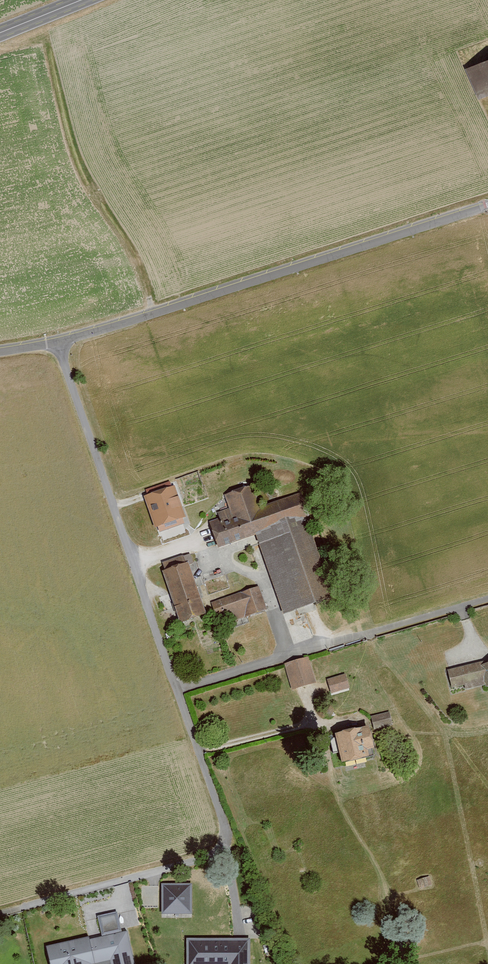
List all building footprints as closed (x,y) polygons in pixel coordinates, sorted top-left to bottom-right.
[(463,72),(474,99),(487,94),(487,62),(463,72)] [(216,518),(207,521),(215,545),(254,533),(281,614),(334,596),(299,491),(254,506),(246,485),(220,493),(225,508),(213,512),(216,518)] [(185,523),(173,486),(142,496),(154,533),(185,523)] [(162,570),(159,571),(176,621),(203,612),(187,565),(193,563),(188,551),(177,555),(159,561),(162,570)] [(257,586),(209,602),(218,626),(265,610),(257,586)] [(308,656),(284,662),(291,688),(315,682),(308,656)] [(446,670),(451,689),(462,686),(463,690),(484,685),(485,689),(487,688),(487,663),(480,665),(479,661),(446,670)] [(330,693),(349,689),(345,673),(327,678),(330,693)] [(388,712),(371,716),(375,732),(392,728),(388,712)] [(375,748),(368,721),(331,731),(340,765),(370,757),(368,750),(375,748)] [(192,884),(162,884),(162,914),(192,914),(192,884)] [(117,912),(97,916),(102,935),(121,931),(117,912)] [(89,940),(88,936),(46,946),(50,963),(135,963),(127,931),(89,940)] [(187,938),(187,963),(250,963),(250,938),(187,938)]
